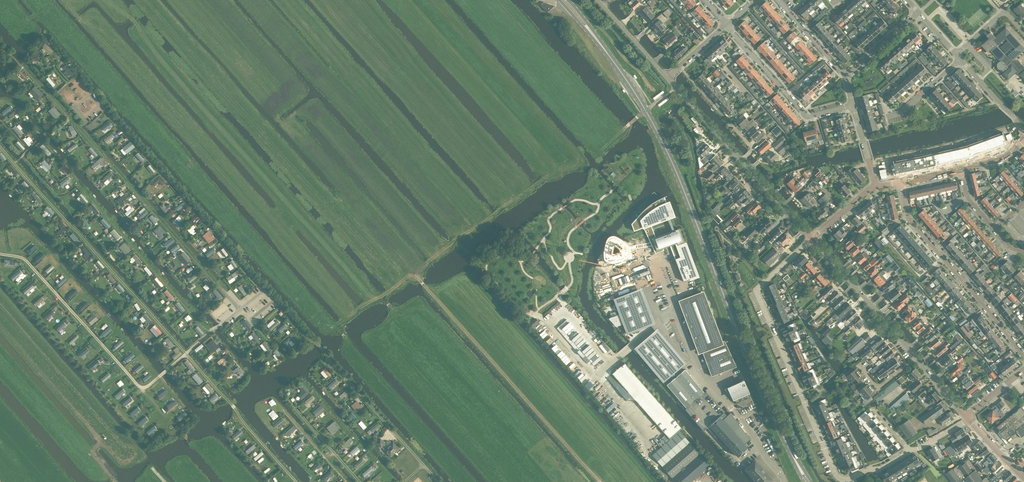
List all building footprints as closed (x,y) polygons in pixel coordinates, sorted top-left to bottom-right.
[(631,1),(633,4),(631,6),(634,9),(642,2),(641,0),(632,0),(631,1)] [(686,5),(690,9),(696,4),(693,0),(691,0),(686,5)] [(724,4),(728,9),(734,3),(731,0),(729,0),(724,4)] [(761,7),(764,11),(770,6),(766,2),(765,3),(762,0),(757,5),(759,8),(761,7)] [(814,10),(818,6),(813,0),(812,0),(808,4),(814,10)] [(857,9),(861,5),(857,0),(855,0),(851,3),(857,9)] [(886,5),(890,10),(895,5),(896,4),(892,0),(886,5)] [(547,13),(555,7),(544,3),(541,6),(547,13)] [(847,7),(853,13),(857,9),(851,3),(847,7)] [(805,18),(814,10),(808,4),(799,12),(805,18)] [(900,9),(896,4),(895,5),(890,10),(892,12),(890,14),(892,16),(900,9)] [(1015,9),(1020,15),(1019,16),(1022,19),(1023,17),(1023,8),(1021,4),(1015,9)] [(698,6),(692,11),(696,16),(702,10),(698,6)] [(770,6),(764,11),(768,16),(774,10),(770,6)] [(648,23),(654,17),(646,7),(639,13),(648,23)] [(843,11),(848,17),(853,13),(847,7),(843,11)] [(667,18),(672,14),(668,9),(663,13),(667,18)] [(702,10),(696,16),(700,20),(706,15),(702,10)] [(774,10),(768,16),(772,20),(778,15),(774,10)] [(838,15),(844,21),(848,17),(843,11),(838,15)] [(706,15),(700,20),(702,23),(701,25),(702,26),(704,25),(710,19),(706,15)] [(778,15),(772,20),(776,25),(782,20),(778,15)] [(833,19),(839,25),(844,21),(838,15),(833,19)] [(710,19),(704,25),(707,28),(705,29),(706,31),(709,34),(715,29),(712,26),(714,24),(710,19)] [(660,37),(666,31),(661,24),(662,23),(660,20),(652,27),(660,37)] [(782,20),(776,25),(780,29),(786,24),(782,20)] [(883,20),(856,44),(861,50),(888,26),(883,20)] [(739,26),(743,31),(749,25),(745,21),(739,26)] [(819,22),(813,27),(818,32),(824,27),(819,22)] [(786,24),(780,29),(784,34),(790,28),(786,24)] [(749,25),(743,31),(747,35),(753,30),(749,25)] [(818,32),(822,36),(828,31),(827,31),(832,27),(830,25),(825,29),(824,27),(818,32)] [(1001,62),(1000,62),(999,62),(999,63),(998,63),(998,64),(998,65),(997,65),(997,66),(998,67),(998,68),(999,68),(999,69),(1000,69),(1001,69),(1002,69),(1003,69),(1004,72),(1003,73),(1008,79),(1017,71),(1020,74),(1019,74),(1023,79),(1023,67),(1020,63),(1019,64),(1015,59),(1023,51),(1023,47),(1006,27),(995,37),(991,32),(986,36),(989,39),(981,45),(988,52),(990,50),(1000,61),(1001,62)] [(677,38),(681,35),(676,30),(672,33),(672,32),(663,40),(669,46),(677,39),(677,38)] [(753,30),(747,35),(751,40),(757,34),(753,30)] [(691,34),(696,40),(699,37),(694,31),(691,34)] [(832,36),(828,31),(822,36),(826,41),(832,36)] [(788,37),(792,42),(798,37),(794,32),(788,37)] [(910,37),(916,43),(920,39),(915,33),(910,37)] [(757,34),(751,40),(755,44),(761,39),(757,34)] [(832,36),(826,41),(830,45),(836,40),(832,36)] [(798,37),(792,42),(796,46),(802,41),(798,37)] [(906,41),(911,47),(914,45),(915,47),(917,45),(916,43),(910,37),(906,41)] [(720,42),(725,48),(730,44),(724,38),(720,42)] [(836,40),(830,45),(834,50),(840,45),(836,40)] [(802,41),(796,46),(800,51),(805,45),(802,41)] [(901,45),(908,53),(908,52),(907,51),(911,47),(906,41),(901,45)] [(715,46),(722,54),(724,52),(725,51),(724,50),(725,48),(720,42),(715,46)] [(758,48),(762,52),(768,47),(764,42),(758,48)] [(805,45),(800,51),(803,55),(809,50),(805,45)] [(840,45),(834,50),(838,54),(844,49),(840,45)] [(897,49),(902,55),(905,53),(906,54),(908,53),(901,45),(897,49)] [(931,45),(925,50),(930,55),(936,49),(931,45)] [(681,46),(672,54),(677,59),(685,51),(687,50),(686,48),(684,49),(681,46)] [(711,50),(716,56),(719,54),(720,56),(722,54),(715,46),(711,50)] [(768,47),(762,52),(766,57),(772,51),(768,47)] [(844,49),(838,54),(842,59),(848,54),(844,49)] [(892,53),(898,59),(902,55),(897,49),(892,53)] [(936,49),(930,55),(934,59),(940,54),(936,49)] [(709,57),(706,59),(712,65),(714,63),(718,68),(720,68),(721,67),(716,62),(714,63),(712,60),(716,56),(711,50),(706,54),(709,57)] [(809,50),(803,55),(807,59),(813,54),(809,50)] [(772,51),(766,57),(770,61),(776,56),(772,51)] [(888,57),(893,63),(896,60),(897,62),(899,60),(898,59),(892,53),(888,57)] [(813,54),(807,59),(812,64),(817,59),(813,54)] [(848,54),(842,59),(846,64),(852,58),(848,54)] [(940,54),(934,59),(938,64),(944,58),(940,54)] [(742,56),(736,61),(740,66),(746,60),(742,56)] [(776,56),(770,61),(774,65),(780,60),(776,56)] [(884,62),(889,67),(893,63),(888,57),(883,61),(884,62)] [(944,58),(938,64),(942,68),(948,63),(944,58)] [(746,60),(740,66),(744,70),(750,65),(746,60)] [(780,60),(774,65),(778,70),(784,64),(780,60)] [(884,71),(889,67),(884,62),(883,61),(878,65),(884,71)] [(784,64),(778,70),(782,74),(788,69),(784,64)] [(750,65),(744,70),(748,74),(754,69),(750,65)] [(919,67),(917,68),(918,69),(917,69),(918,69),(923,75),(927,71),(922,65),(919,67)] [(719,68),(713,73),(715,75),(716,74),(718,76),(723,72),(721,71),(722,69),(721,69),(721,68),(719,68)] [(754,69),(748,74),(752,79),(758,74),(754,69)] [(788,69),(782,74),(786,79),(792,73),(788,69)] [(821,73),(823,75),(828,81),(833,77),(825,69),(821,72),(822,73),(821,73)] [(917,69),(913,73),(919,79),(923,75),(918,69),(917,69)] [(952,75),(957,79),(963,74),(959,69),(952,75)] [(889,80),(895,74),(893,72),(893,71),(889,74),(888,73),(885,75),(889,80)] [(703,74),(696,79),(701,84),(707,78),(705,76),(707,74),(705,72),(703,74)] [(792,73),(786,79),(790,83),(796,78),(792,73)] [(913,73),(909,77),(914,83),(919,79),(913,73)] [(758,74),(752,79),(756,83),(762,78),(758,74)] [(963,74),(957,79),(961,84),(967,78),(963,74)] [(818,79),(824,85),(828,81),(823,75),(820,77),(818,75),(817,77),(818,79)] [(909,77),(904,81),(910,87),(914,83),(909,77)] [(707,78),(701,84),(705,88),(713,81),(711,83),(707,78)] [(762,78),(756,83),(760,88),(766,82),(762,78)] [(967,78),(961,84),(965,88),(971,83),(967,78)] [(814,82),(820,89),(824,85),(818,79),(814,82)] [(713,81),(705,88),(709,93),(715,87),(713,84),(715,83),(713,81)] [(728,84),(726,85),(728,88),(730,90),(735,86),(733,83),(731,81),(728,84)] [(809,87),(815,93),(820,89),(814,82),(814,83),(812,81),(808,85),(809,87)] [(904,81),(900,85),(905,91),(910,87),(904,81)] [(766,82),(760,88),(764,92),(770,87),(766,82)] [(971,83),(965,88),(969,93),(975,87),(971,83)] [(900,85),(895,89),(901,95),(905,91),(900,85)] [(715,87),(709,93),(713,97),(720,91),(720,90),(721,90),(717,86),(715,87)] [(770,87),(764,92),(768,97),(774,92),(770,87)] [(805,90),(811,96),(815,93),(809,87),(805,90)] [(975,87),(969,93),(973,97),(979,92),(975,87)] [(895,89),(891,93),(895,98),(896,99),(901,95),(895,89)] [(930,95),(934,99),(940,94),(936,89),(930,95)] [(665,92),(663,90),(653,98),(654,100),(665,92)] [(806,101),(811,96),(805,90),(802,93),(802,92),(800,92),(799,93),(806,101)] [(720,91),(713,97),(717,102),(723,96),(721,94),(722,93),(720,91)] [(886,93),(883,96),(887,100),(888,99),(892,103),(896,99),(895,98),(891,93),(890,92),(888,94),(886,93)] [(979,92),(973,97),(977,102),(983,96),(979,92)] [(723,96),(717,102),(720,106),(727,101),(729,99),(725,94),(723,96)] [(860,97),(861,103),(869,100),(868,94),(860,97)] [(940,94),(934,99),(938,104),(944,98),(940,94)] [(771,100),(775,105),(781,99),(777,95),(771,100)] [(670,99),(668,97),(658,104),(659,107),(670,99)] [(944,98),(938,104),(942,108),(948,103),(944,98)] [(781,99),(775,105),(779,109),(785,103),(781,99)] [(861,103),(863,108),(871,106),(869,100),(861,103)] [(727,101),(720,106),(724,111),(731,105),(727,101)] [(785,103),(779,109),(783,113),(789,108),(785,103)] [(948,103),(942,108),(946,113),(952,108),(948,103)] [(735,110),(731,105),(724,111),(729,116),(731,113),(734,116),(738,112),(736,109),(735,110)] [(863,108),(865,114),(872,112),(871,106),(863,108)] [(789,108),(783,113),(787,118),(793,112),(789,108)] [(744,109),(735,117),(737,119),(736,120),(740,124),(747,118),(744,115),(747,112),(744,109)] [(793,112),(787,118),(791,122),(797,117),(793,112)] [(865,114),(866,120),(874,118),(872,112),(865,114)] [(835,115),(830,117),(830,119),(833,120),(835,126),(845,123),(843,117),(840,118),(839,115),(835,115)] [(797,117),(791,122),(795,127),(801,122),(797,117)] [(747,118),(740,124),(744,129),(745,128),(746,130),(755,122),(753,119),(750,122),(747,118)] [(866,120),(868,126),(876,123),(874,118),(866,120)] [(755,122),(746,130),(748,132),(747,133),(751,137),(758,131),(755,128),(758,125),(755,122)] [(877,129),(876,123),(868,126),(869,131),(877,129)] [(776,136),(782,131),(778,126),(772,131),(776,136)] [(816,129),(803,133),(806,141),(812,139),(813,143),(819,141),(820,145),(824,144),(823,140),(821,134),(818,135),(816,129)] [(847,129),(839,131),(841,137),(848,134),(847,129)] [(758,131),(751,137),(755,141),(756,141),(758,143),(767,135),(764,132),(761,135),(758,131)] [(894,161),(893,161),(896,175),(923,169),(923,170),(929,169),(929,168),(969,159),(975,158),(975,157),(1007,145),(1003,132),(1002,132),(1003,134),(966,147),(921,158),(894,163),(894,161)] [(848,134),(841,137),(842,143),(850,140),(848,134)] [(788,148),(785,144),(788,142),(783,136),(780,139),(773,146),(776,149),(781,155),(787,151),(791,155),(795,151),(791,147),(792,145),(790,143),(788,144),(790,146),(788,148)] [(761,148),(758,151),(761,155),(762,154),(768,149),(771,146),(770,145),(766,140),(759,146),(761,148)] [(707,145),(705,143),(702,146),(704,148),(701,150),(702,151),(700,152),(703,156),(707,153),(708,155),(710,153),(708,151),(711,149),(707,145)] [(770,164),(778,157),(773,152),(765,159),(770,164)] [(699,161),(700,165),(701,168),(703,165),(704,164),(708,161),(709,160),(705,156),(701,160),(700,160),(699,161)] [(710,161),(713,163),(710,166),(711,168),(717,162),(720,160),(716,156),(710,161)] [(717,162),(711,168),(715,172),(718,169),(723,164),(720,160),(717,162)] [(720,172),(725,177),(730,172),(726,167),(720,172)] [(860,184),(866,179),(857,169),(855,171),(853,168),(846,173),(849,176),(851,174),(860,184)] [(715,175),(712,171),(706,177),(709,180),(715,175)] [(970,174),(972,181),(977,180),(975,174),(978,173),(979,174),(982,174),(981,171),(970,174)] [(1000,175),(1004,180),(1008,176),(1003,171),(994,178),(996,180),(999,178),(998,177),(1000,175)] [(730,172),(725,177),(729,181),(734,177),(730,172)] [(1005,181),(1009,186),(1014,182),(1008,176),(1004,180),(1000,184),(1001,186),(1004,184),(1003,183),(1005,181)] [(793,179),(787,183),(791,188),(797,183),(799,181),(795,177),(793,179)] [(844,186),(839,191),(841,194),(842,193),(845,197),(851,192),(846,186),(848,184),(842,177),(839,180),(844,186)] [(729,187),(732,190),(740,183),(736,178),(730,183),(731,184),(729,187)] [(972,181),(973,189),(979,187),(977,181),(980,180),(980,182),(983,181),(983,179),(977,180),(972,181)] [(797,183),(791,188),(795,193),(803,186),(801,183),(802,181),(801,180),(799,181),(797,183)] [(1010,187),(1014,191),(1014,192),(1019,188),(1014,182),(1009,186),(1005,190),(1006,192),(1009,189),(1008,188),(1010,187)] [(740,183),(732,190),(735,194),(738,191),(739,192),(744,187),(740,183)] [(985,188),(985,186),(981,187),(979,187),(973,189),(975,196),(981,195),(979,188),(982,188),(982,189),(985,188)] [(1023,194),(1019,188),(1014,192),(1014,191),(1010,196),(1011,197),(1014,195),(1013,194),(1015,193),(1019,197),(1023,194)] [(739,206),(743,202),(742,201),(750,193),(746,189),(740,195),(739,200),(736,202),(739,206)] [(808,194),(802,200),(806,204),(812,199),(815,195),(813,193),(812,194),(810,192),(808,194)] [(742,201),(743,202),(745,205),(754,198),(750,193),(742,201)] [(826,193),(818,200),(823,205),(831,198),(826,193)] [(980,201),(986,207),(990,203),(986,198),(988,196),(989,197),(991,195),(989,193),(980,201)] [(725,201),(725,202),(724,203),(726,205),(728,204),(733,200),(730,196),(725,201)] [(636,218),(631,224),(634,231),(643,227),(647,226),(648,228),(652,239),(655,238),(651,227),(650,225),(660,221),(661,222),(668,219),(670,219),(674,217),(675,217),(672,209),(669,211),(664,197),(662,199),(659,200),(657,201),(654,203),(652,204),(649,206),(647,207),(645,209),(643,211),(641,213),(638,216),(636,218)] [(812,199),(806,204),(810,209),(816,203),(812,199)] [(994,199),(990,203),(986,207),(991,212),(995,209),(991,204),(993,202),(994,203),(996,201),(994,199)] [(867,205),(871,210),(873,208),(875,210),(879,207),(876,200),(873,203),(871,201),(867,205)] [(751,205),(746,210),(749,214),(750,213),(753,211),(755,213),(761,207),(761,206),(760,204),(758,204),(757,203),(752,207),(751,205)] [(995,209),(991,212),(996,218),(1000,214),(996,210),(998,208),(999,208),(1001,206),(999,204),(995,209)] [(862,209),(869,217),(871,215),(870,213),(872,211),(871,210),(867,205),(862,209)] [(827,213),(829,211),(825,207),(816,215),(820,220),(828,214),(827,213)] [(961,207),(952,215),(954,217),(957,214),(956,214),(958,212),(962,217),(966,213),(961,207)] [(869,217),(862,209),(858,212),(862,218),(865,215),(866,217),(868,216),(869,217)] [(919,214),(923,219),(928,214),(924,209),(919,214)] [(737,212),(730,218),(733,222),(740,215),(737,212)] [(961,217),(957,220),(959,222),(961,220),(961,219),(963,218),(967,222),(971,219),(966,213),(962,217),(961,217)] [(928,214),(923,219),(927,223),(932,218),(928,214)] [(858,227),(862,224),(861,223),(862,222),(856,216),(851,220),(856,225),(858,227)] [(738,217),(732,223),(732,224),(736,228),(742,222),(739,218),(738,217)] [(932,218),(927,223),(931,228),(936,223),(932,218)] [(759,230),(763,234),(773,224),(772,223),(773,222),(770,219),(769,220),(768,219),(756,230),(753,227),(745,234),(750,239),(759,230)] [(962,226),(964,228),(967,226),(966,226),(966,225),(968,223),(972,228),(976,224),(971,219),(967,222),(962,226)] [(936,223),(931,228),(935,232),(940,227),(936,223)] [(853,241),(856,238),(856,237),(866,228),(863,224),(852,234),(854,236),(848,241),(848,242),(845,245),(846,247),(848,249),(849,249),(855,244),(853,241)] [(901,224),(893,231),(898,237),(906,230),(901,224)] [(972,228),(967,232),(969,233),(971,231),(973,229),(977,234),(981,230),(976,224),(972,228)] [(843,238),(849,232),(846,229),(847,228),(845,225),(842,228),(841,227),(839,230),(834,235),(840,241),(840,240),(841,241),(843,239),(843,238)] [(940,227),(935,232),(939,237),(944,232),(940,227)] [(597,261),(597,262),(597,263),(598,263),(598,264),(603,266),(603,267),(604,267),(605,267),(606,267),(619,262),(624,260),(623,260),(622,258),(623,257),(624,257),(625,256),(626,256),(626,255),(627,254),(628,253),(628,252),(629,252),(629,251),(630,250),(630,249),(631,249),(632,249),(654,245),(656,251),(657,251),(663,249),(670,246),(671,246),(675,258),(675,259),(683,282),(692,278),(693,278),(697,276),(688,252),(687,252),(684,243),(685,243),(679,228),(674,230),(672,231),(655,238),(652,239),(653,242),(648,243),(625,246),(622,243),(622,242),(619,240),(618,239),(617,239),(614,237),(613,237),(612,237),(611,237),(610,238),(609,238),(609,239),(608,239),(604,248),(597,260),(597,261)] [(772,244),(777,239),(783,233),(779,229),(773,235),(768,239),(772,244)] [(906,230),(898,237),(903,243),(912,236),(906,230)] [(977,234),(972,237),(974,239),(976,237),(976,236),(977,235),(982,239),(986,236),(981,230),(977,234)] [(944,232),(939,237),(943,241),(948,237),(944,232)] [(789,250),(795,244),(786,236),(780,241),(789,250)] [(912,236),(903,243),(909,249),(917,242),(912,236)] [(977,243),(977,244),(979,246),(981,244),(982,245),(985,243),(987,245),(991,241),(986,236),(982,239),(977,243)] [(946,246),(951,250),(956,246),(953,242),(955,240),(953,238),(949,242),(950,243),(946,246)] [(854,256),(860,250),(858,248),(864,243),(861,240),(855,246),(856,247),(850,252),(854,256)] [(987,245),(982,249),(984,251),(986,248),(988,246),(992,251),(996,247),(991,241),(987,245)] [(917,242),(909,249),(914,256),(922,248),(917,242)] [(956,246),(951,250),(955,255),(960,251),(960,250),(958,248),(959,247),(957,245),(956,246)] [(992,251),(987,255),(989,256),(991,254),(991,253),(993,252),(997,257),(1001,253),(996,247),(992,251)] [(922,248),(914,256),(919,262),(928,255),(922,248)] [(775,249),(763,259),(769,265),(780,255),(775,249)] [(960,251),(955,255),(958,259),(964,255),(965,254),(961,249),(960,250),(960,251)] [(860,257),(857,260),(861,264),(867,259),(870,256),(868,254),(865,251),(862,254),(860,256),(860,257)] [(794,261),(792,264),(794,266),(796,265),(799,268),(807,260),(806,259),(807,258),(805,256),(804,256),(803,255),(795,262),(794,261)] [(928,255),(919,262),(925,268),(933,261),(928,255)] [(958,259),(962,264),(967,260),(964,255),(958,259)] [(868,261),(862,266),(866,270),(870,268),(873,266),(878,262),(876,259),(875,258),(870,263),(868,261)] [(967,260),(962,264),(966,269),(973,263),(969,259),(967,260)] [(1002,270),(1004,272),(1011,265),(1008,260),(1006,262),(1004,259),(999,263),(1004,268),(1002,270)] [(894,261),(885,269),(887,272),(892,268),(895,271),(897,274),(902,270),(900,267),(895,261),(894,261)] [(804,267),(808,271),(813,266),(809,262),(804,267)] [(973,263),(966,269),(970,273),(977,267),(973,262),(973,263)] [(978,272),(973,276),(977,281),(982,276),(982,277),(987,272),(990,270),(985,263),(980,267),(982,269),(983,269),(985,271),(983,272),(980,274),(978,272)] [(876,265),(868,272),(872,277),(879,271),(877,268),(878,268),(879,266),(877,264),(876,265)] [(1011,265),(1004,272),(1006,274),(1008,273),(1010,275),(1016,270),(1011,265)] [(813,266),(808,271),(812,276),(818,271),(813,266)] [(939,268),(931,274),(933,276),(935,274),(938,277),(943,272),(939,268)] [(879,275),(874,279),(880,286),(885,282),(885,281),(887,279),(883,275),(886,273),(883,270),(881,272),(878,274),(879,275)] [(1014,276),(1019,281),(1023,276),(1023,275),(1020,271),(1014,276)] [(943,272),(938,277),(942,282),(947,277),(943,272)] [(815,279),(819,283),(824,278),(820,274),(815,279)] [(894,286),(893,285),(900,279),(898,275),(896,276),(893,279),(894,279),(889,283),(882,289),(885,293),(889,290),(889,291),(893,288),(894,286)] [(982,276),(977,281),(981,285),(986,281),(982,277),(982,276)] [(942,282),(946,286),(951,282),(947,277),(942,282)] [(824,278),(819,283),(823,288),(828,283),(824,278)] [(910,278),(906,281),(909,284),(911,283),(914,287),(915,285),(916,285),(916,284),(910,278)] [(986,281),(981,285),(985,290),(990,286),(986,281)] [(946,286),(950,291),(955,286),(951,282),(946,286)] [(770,286),(767,287),(770,293),(778,290),(775,284),(774,284),(773,283),(770,285),(770,286)] [(832,285),(820,296),(817,299),(819,301),(822,298),(827,294),(828,295),(835,289),(832,285)] [(895,290),(896,292),(889,297),(893,301),(901,294),(899,291),(904,287),(902,285),(895,290)] [(929,285),(925,288),(927,291),(929,293),(930,292),(932,290),(933,290),(929,285)] [(955,286),(950,291),(954,296),(959,291),(955,286)] [(990,286),(985,290),(989,295),(994,290),(990,286)] [(778,290),(770,293),(773,299),(780,296),(778,290)] [(994,290),(989,295),(993,299),(998,295),(1000,293),(998,291),(996,292),(994,290)] [(637,291),(614,299),(620,314),(624,324),(627,333),(650,325),(637,291)] [(825,301),(825,302),(827,303),(829,301),(831,303),(834,301),(841,294),(837,291),(830,298),(828,300),(828,299),(825,301)] [(954,296),(958,300),(963,296),(959,291),(954,296)] [(681,300),(680,301),(695,342),(699,340),(703,350),(702,350),(712,376),(737,366),(728,347),(725,340),(724,340),(722,341),(717,327),(715,328),(702,292),(681,300)] [(998,295),(993,299),(997,304),(1002,299),(1000,297),(1002,295),(1000,293),(998,295)] [(1017,299),(1016,298),(1012,294),(1012,293),(1011,294),(1009,296),(1008,296),(1008,297),(1013,302),(1017,299)] [(898,300),(899,301),(895,305),(897,307),(897,308),(898,309),(899,309),(899,310),(905,305),(903,302),(909,298),(906,294),(898,300)] [(780,296),(773,299),(775,305),(774,305),(774,306),(782,303),(783,302),(780,296)] [(842,307),(840,305),(846,300),(843,296),(832,306),(835,309),(834,309),(836,311),(842,307)] [(963,296),(958,300),(962,305),(967,300),(963,296)] [(967,300),(962,305),(966,310),(971,305),(967,300)] [(837,311),(833,316),(835,318),(836,317),(838,319),(841,316),(852,306),(848,302),(845,305),(845,304),(837,311)] [(782,303),(774,306),(777,312),(785,308),(782,303)] [(1005,303),(999,307),(1003,312),(1008,308),(1005,303)] [(976,310),(971,305),(966,310),(970,315),(976,310)] [(905,316),(907,319),(907,320),(908,321),(909,321),(909,322),(917,316),(916,316),(918,314),(916,311),(914,313),(908,306),(904,309),(908,314),(905,316)] [(1008,308),(1003,312),(1007,317),(1012,312),(1014,311),(1013,309),(1012,308),(1010,306),(1008,308)] [(785,308),(777,312),(779,317),(787,314),(785,308)] [(851,311),(845,317),(848,320),(849,322),(853,319),(859,314),(854,309),(852,312),(851,311)] [(1012,312),(1007,317),(1010,321),(1015,317),(1018,315),(1016,313),(1014,315),(1012,312)] [(620,314),(609,318),(616,327),(624,324),(620,314)] [(787,314),(779,317),(782,323),(790,320),(787,314)] [(811,315),(806,320),(810,325),(816,320),(811,315)] [(972,320),(977,326),(985,320),(981,315),(978,318),(977,316),(976,315),(972,319),(972,320)] [(859,329),(864,325),(861,321),(863,319),(860,316),(853,322),(859,329)] [(842,320),(837,325),(839,327),(844,323),(848,320),(845,317),(842,320)] [(1015,317),(1010,321),(1014,326),(1019,322),(1021,321),(1019,317),(1017,319),(1015,317)] [(912,325),(919,334),(925,328),(924,327),(926,325),(921,319),(919,321),(918,320),(912,325)] [(985,320),(977,326),(981,331),(988,325),(985,320)] [(1019,322),(1014,326),(1017,331),(1023,327),(1019,322)] [(789,329),(783,331),(785,337),(785,336),(797,331),(795,332),(793,327),(795,326),(794,323),(787,326),(789,329)] [(965,324),(959,329),(965,336),(968,333),(965,328),(967,326),(965,324)] [(821,331),(821,332),(824,336),(832,329),(831,329),(828,325),(821,331)] [(928,328),(921,334),(924,337),(931,332),(935,328),(932,325),(928,328)] [(988,325),(981,331),(984,335),(986,334),(992,329),(988,325)] [(843,337),(847,333),(851,329),(849,326),(841,334),(843,337)] [(932,332),(929,334),(923,338),(926,343),(930,340),(930,341),(935,337),(936,338),(940,335),(935,329),(932,332)] [(986,334),(990,338),(995,334),(992,329),(986,334)] [(797,331),(785,336),(788,342),(793,339),(795,342),(801,340),(797,331)] [(635,348),(663,381),(682,366),(654,333),(635,348)] [(868,333),(863,338),(866,342),(871,337),(868,333)] [(990,338),(993,343),(999,339),(995,334),(990,338)] [(871,346),(869,347),(872,351),(873,350),(884,341),(880,336),(876,340),(875,338),(869,343),(870,345),(871,346)] [(939,339),(937,338),(930,344),(933,349),(939,344),(940,345),(944,342),(941,338),(939,339)] [(957,342),(950,347),(952,349),(959,343),(962,340),(961,339),(957,342)] [(993,343),(997,348),(1003,343),(999,339),(993,343)] [(878,350),(880,352),(884,348),(888,345),(884,341),(873,350),(875,353),(878,350)] [(799,343),(790,347),(792,352),(803,347),(801,342),(799,343)] [(948,349),(946,347),(950,344),(948,342),(944,345),(945,345),(935,353),(938,356),(948,349)] [(1006,348),(1003,343),(997,348),(995,349),(1001,355),(1005,352),(1004,350),(1006,348)] [(880,352),(876,354),(879,357),(882,354),(883,356),(884,356),(891,350),(888,345),(884,348),(880,352)] [(803,347),(792,352),(794,357),(803,353),(801,349),(803,348),(803,347)] [(862,359),(871,351),(868,347),(859,356),(862,359)] [(883,356),(880,359),(882,362),(886,359),(887,361),(895,354),(891,350),(884,356),(883,356)] [(803,353),(794,357),(796,362),(805,359),(807,358),(805,352),(803,353)] [(955,360),(952,357),(953,356),(950,353),(942,360),(944,363),(943,363),(946,367),(947,366),(955,360)] [(805,359),(796,362),(797,364),(798,367),(807,363),(805,359)] [(883,368),(876,373),(880,379),(885,376),(888,373),(894,369),(896,368),(899,365),(895,359),(893,361),(892,359),(888,362),(889,364),(885,367),(883,365),(880,367),(881,369),(883,367),(883,368)] [(1009,363),(1013,368),(1018,365),(1013,359),(1009,363)] [(807,363),(798,367),(800,370),(801,372),(810,368),(811,368),(809,362),(807,363)] [(964,373),(962,370),(965,367),(960,362),(957,365),(958,366),(952,371),(954,375),(956,374),(958,377),(964,373)] [(1004,366),(1009,372),(1013,368),(1009,363),(1004,366)] [(1009,372),(1004,366),(1003,364),(1002,365),(1001,367),(1002,368),(1000,370),(1004,375),(1009,372)] [(870,371),(872,374),(879,368),(877,365),(870,371)] [(968,368),(963,372),(964,372),(965,374),(973,367),(971,365),(968,367),(968,368)] [(914,381),(916,380),(921,375),(915,368),(908,374),(914,381)] [(685,369),(667,385),(686,408),(705,393),(685,369)] [(808,374),(802,377),(804,382),(817,376),(813,369),(807,371),(808,374)] [(849,377),(852,380),(859,374),(859,373),(858,371),(857,371),(855,369),(853,371),(851,369),(842,376),(844,379),(847,379),(849,377)] [(859,374),(852,380),(854,383),(851,385),(851,388),(854,390),(863,383),(861,380),(863,378),(861,376),(861,375),(860,374),(859,374)] [(966,388),(967,389),(974,383),(968,375),(961,381),(964,384),(963,385),(963,386),(964,388),(965,388),(966,388)] [(817,376),(804,382),(805,382),(807,387),(813,385),(814,388),(815,388),(817,387),(820,385),(817,376)] [(905,381),(901,376),(896,380),(874,398),(877,402),(905,381)] [(743,380),(724,389),(737,403),(737,404),(738,404),(739,405),(740,405),(740,406),(741,406),(742,406),(743,406),(744,406),(745,406),(746,406),(753,402),(743,380)] [(916,393),(918,391),(922,387),(922,386),(923,385),(919,381),(910,388),(915,393),(916,393)] [(861,392),(864,395),(871,389),(871,388),(872,388),(870,386),(869,386),(868,384),(865,386),(863,383),(854,391),(857,394),(859,394),(861,392)] [(974,387),(968,392),(968,393),(969,395),(971,395),(973,396),(981,390),(979,387),(977,385),(976,385),(974,387)] [(928,393),(922,387),(918,391),(916,393),(922,399),(928,393)] [(872,389),(871,389),(864,395),(866,398),(863,401),(863,403),(865,406),(872,400),(870,398),(875,393),(873,391),(874,390),(872,389)] [(686,408),(685,409),(686,410),(704,431),(705,429),(707,428),(714,435),(716,433),(737,456),(747,447),(744,444),(750,439),(731,413),(730,412),(727,416),(724,412),(725,411),(706,391),(705,393),(686,408)] [(935,403),(937,404),(934,407),(933,405),(928,409),(931,411),(935,408),(935,407),(942,402),(939,399),(941,398),(935,391),(928,397),(930,400),(927,402),(929,404),(932,402),(934,404),(935,403)] [(895,410),(910,397),(907,393),(891,406),(895,410)] [(820,404),(816,406),(818,411),(827,407),(825,403),(827,402),(825,399),(819,401),(820,404)] [(927,424),(936,417),(944,412),(949,407),(943,400),(942,402),(935,407),(935,408),(931,411),(922,418),(927,424)] [(1001,410),(1005,405),(1002,401),(995,406),(999,411),(998,412),(995,409),(987,416),(992,423),(998,418),(999,419),(1005,415),(1001,410)] [(997,427),(1000,430),(999,430),(999,432),(1006,440),(1012,435),(1013,435),(1017,432),(1021,438),(1023,436),(1023,404),(1023,405),(1022,406),(997,427)] [(827,407),(818,411),(820,416),(829,412),(827,407)] [(866,411),(858,418),(860,421),(861,420),(864,423),(871,418),(874,416),(870,412),(868,414),(866,411)] [(947,414),(938,420),(942,426),(942,425),(955,416),(951,411),(950,412),(947,414)] [(829,412),(820,416),(822,422),(827,420),(831,418),(831,417),(829,412)] [(828,422),(824,424),(826,429),(835,425),(833,420),(834,420),(833,417),(831,417),(831,418),(827,420),(828,422)] [(864,423),(863,424),(868,431),(877,424),(879,422),(876,418),(873,420),(871,418),(864,423)] [(918,432),(909,419),(899,426),(908,439),(918,432)] [(877,424),(868,431),(871,434),(872,433),(875,436),(882,430),(884,428),(881,424),(879,426),(877,424)] [(835,425),(826,429),(828,434),(837,430),(835,426),(835,425)] [(930,436),(936,433),(938,431),(936,428),(932,430),(931,428),(927,430),(930,436)] [(953,442),(966,434),(963,429),(955,433),(958,437),(956,439),(955,437),(951,439),(953,442)] [(837,430),(828,434),(830,439),(839,436),(837,430)] [(875,436),(873,438),(875,441),(876,440),(879,443),(887,436),(890,434),(887,431),(884,433),(882,430),(875,436)] [(662,466),(676,481),(691,481),(710,465),(680,431),(652,455),(662,466)] [(969,435),(954,445),(959,453),(966,448),(965,446),(973,441),(969,435)] [(887,436),(879,443),(882,446),(883,445),(886,448),(893,443),(895,441),(892,437),(889,439),(887,436)] [(842,438),(833,442),(835,446),(844,442),(842,438)] [(387,447),(384,445),(385,444),(380,439),(376,443),(381,448),(382,447),(384,450),(391,457),(400,449),(393,442),(387,447)] [(972,448),(974,451),(978,448),(979,449),(975,452),(977,455),(984,449),(983,448),(985,446),(981,440),(976,444),(972,448)] [(844,442),(835,446),(837,452),(846,448),(844,442)] [(886,448),(884,449),(887,452),(888,452),(891,455),(900,447),(897,443),(895,445),(893,443),(886,448)] [(951,445),(945,449),(948,454),(954,450),(951,445)] [(984,449),(977,455),(979,454),(980,456),(983,454),(986,456),(991,452),(987,447),(984,449)] [(846,448),(837,452),(839,457),(848,453),(846,448)] [(933,448),(927,451),(933,461),(939,457),(933,448)] [(848,453),(839,457),(840,457),(842,461),(852,457),(850,452),(848,453)] [(989,459),(984,463),(986,466),(987,467),(987,466),(988,467),(989,465),(997,458),(992,453),(991,453),(987,457),(989,459)] [(916,454),(911,457),(915,465),(920,462),(916,454)] [(852,457),(842,461),(845,467),(856,462),(853,456),(852,457)] [(968,456),(960,461),(963,464),(970,459),(968,456)] [(911,457),(906,460),(911,468),(915,465),(911,457)] [(906,460),(901,463),(906,471),(911,468),(906,460)] [(746,469),(757,481),(770,481),(772,480),(770,478),(759,466),(755,461),(746,469)] [(856,462),(845,467),(847,471),(851,469),(852,472),(859,469),(856,462)] [(946,474),(952,481),(989,481),(985,477),(982,480),(975,470),(973,472),(965,462),(962,465),(960,463),(953,469),(952,469),(946,474)] [(986,466),(983,469),(985,471),(987,474),(992,469),(997,474),(1000,471),(1004,466),(1000,462),(996,466),(995,464),(991,467),(989,465),(988,467),(987,466),(987,467),(986,466)] [(901,463),(896,466),(901,474),(906,471),(901,463)] [(896,466),(892,469),(896,477),(901,474),(896,466)] [(892,469),(887,472),(892,480),(892,479),(896,477),(892,469)] [(990,480),(992,481),(997,481),(998,481),(999,480),(1000,480),(1001,481),(1002,481),(1003,481),(1004,480),(1006,481),(1007,481),(1014,476),(1009,471),(1004,476),(1000,471),(997,474),(990,480)] [(882,480),(884,481),(893,481),(894,481),(892,479),(892,480),(887,472),(882,474),(885,478),(882,480)]
